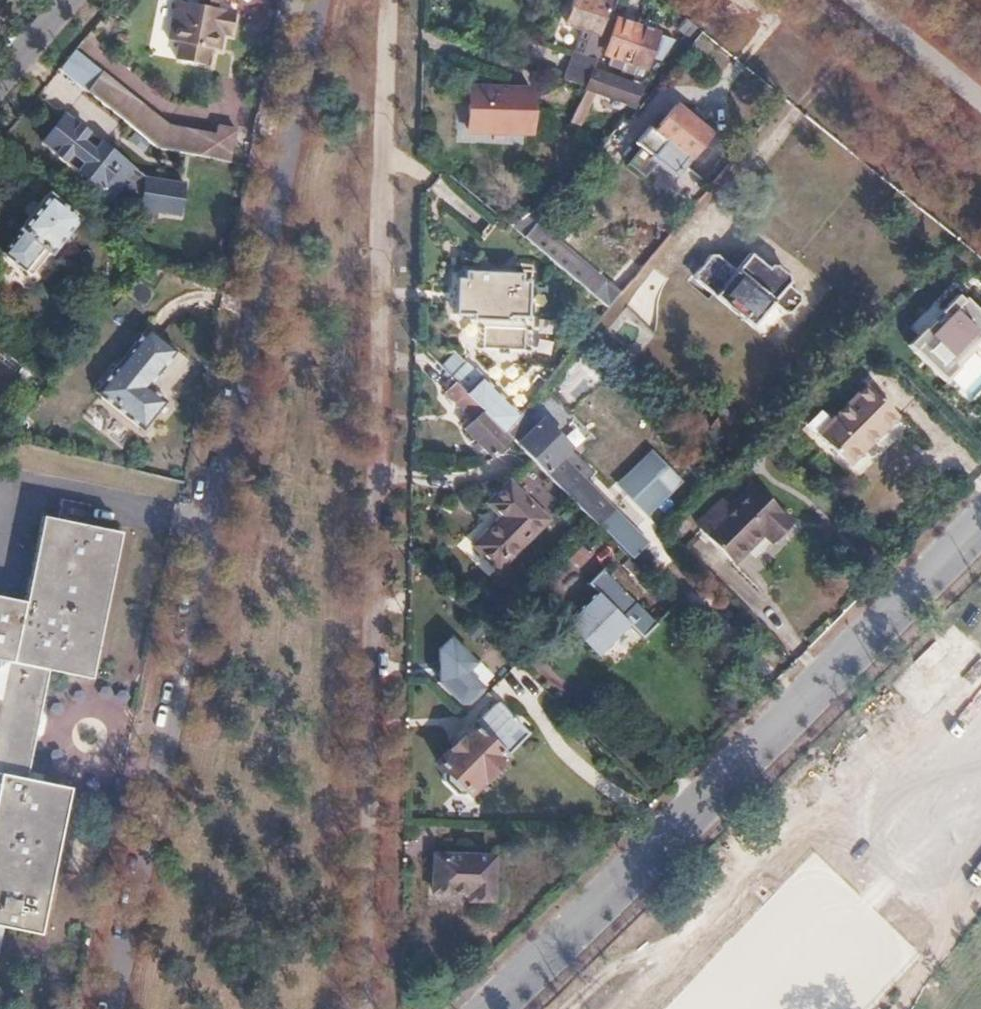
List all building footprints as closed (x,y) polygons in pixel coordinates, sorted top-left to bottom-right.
[(173,93),(222,102),(243,0),(193,0),(173,93)] [(569,21),(597,31),(589,56),(598,59),(614,12),(604,9),(607,0),(576,0),(569,21)] [(617,18),(606,52),(624,58),(636,25),(617,18)] [(624,58),(621,67),(634,71),(636,63),(646,66),(650,55),(658,57),(672,38),(636,25),(624,58)] [(72,50),(58,67),(156,147),(233,162),(241,126),(211,120),(208,135),(167,128),(72,50)] [(593,70),(587,87),(588,87),(598,90),(630,101),(636,85),(617,78),(593,70)] [(531,87),(467,87),(467,131),(531,131),(531,87)] [(598,90),(588,87),(575,111),(589,119),(594,109),(589,107),(598,90)] [(656,126),(641,144),(677,174),(665,188),(685,205),(706,180),(685,164),(710,133),(675,103),(656,126)] [(111,199),(137,167),(65,107),(38,139),(111,199)] [(650,121),(635,139),(641,144),(656,126),(650,121)] [(142,175),(138,210),(183,215),(187,179),(142,175)] [(19,231),(1,253),(29,276),(47,253),(49,255),(81,216),(50,191),(17,230),(19,231)] [(535,223),(524,236),(609,307),(631,280),(619,270),(609,283),(535,223)] [(714,252),(694,275),(752,324),(772,300),(785,311),(791,311),(800,299),(799,292),(789,283),(788,272),(777,263),(770,263),(768,266),(750,251),(735,269),(714,252)] [(455,277),(454,312),(471,312),(471,317),(509,318),(509,314),(527,314),(528,279),(520,279),(521,272),(464,269),(463,277),(455,277)] [(915,347),(945,377),(978,345),(980,348),(980,310),(967,295),(915,347)] [(633,299),(606,333),(633,356),(662,322),(633,299)] [(146,323),(95,388),(143,426),(166,396),(148,381),(176,346),(146,323)] [(452,378),(506,432),(521,413),(483,375),(480,378),(466,363),(452,378)] [(9,383),(0,376),(0,394),(9,383)] [(452,378),(450,376),(442,384),(447,389),(445,391),(473,419),(464,428),(493,457),(512,438),(506,432),(452,378)] [(816,414),(799,431),(809,440),(814,435),(846,466),(897,417),(865,385),(826,424),(816,414)] [(506,432),(512,438),(533,459),(598,525),(621,548),(641,527),(619,505),(613,510),(562,457),(571,448),(545,420),(535,431),(526,422),(538,408),(531,401),(521,413),(506,432)] [(657,449),(624,483),(647,505),(680,471),(657,449)] [(507,514),(485,535),(507,557),(548,516),(569,496),(533,459),(513,480),(494,500),(507,514)] [(755,484),(705,533),(735,563),(765,533),(773,542),(793,522),(755,484)] [(1,927),(37,935),(67,789),(23,779),(46,670),(89,679),(119,532),(40,517),(22,602),(0,598),(0,660),(3,661),(0,676),(0,930),(1,927)] [(719,577),(733,562),(700,533),(686,549),(719,577)] [(596,590),(564,622),(595,656),(629,623),(641,636),(655,622),(602,568),(588,582),(596,590)] [(933,642),(915,662),(926,673),(945,652),(933,642)] [(453,660),(438,675),(439,682),(458,701),(467,702),(481,687),(453,660)] [(496,703),(437,761),(445,770),(443,772),(443,779),(457,793),(464,793),(466,791),(468,793),(527,733),(496,703)] [(433,856),(431,894),(469,894),(468,903),(491,903),(493,858),(433,856)]
